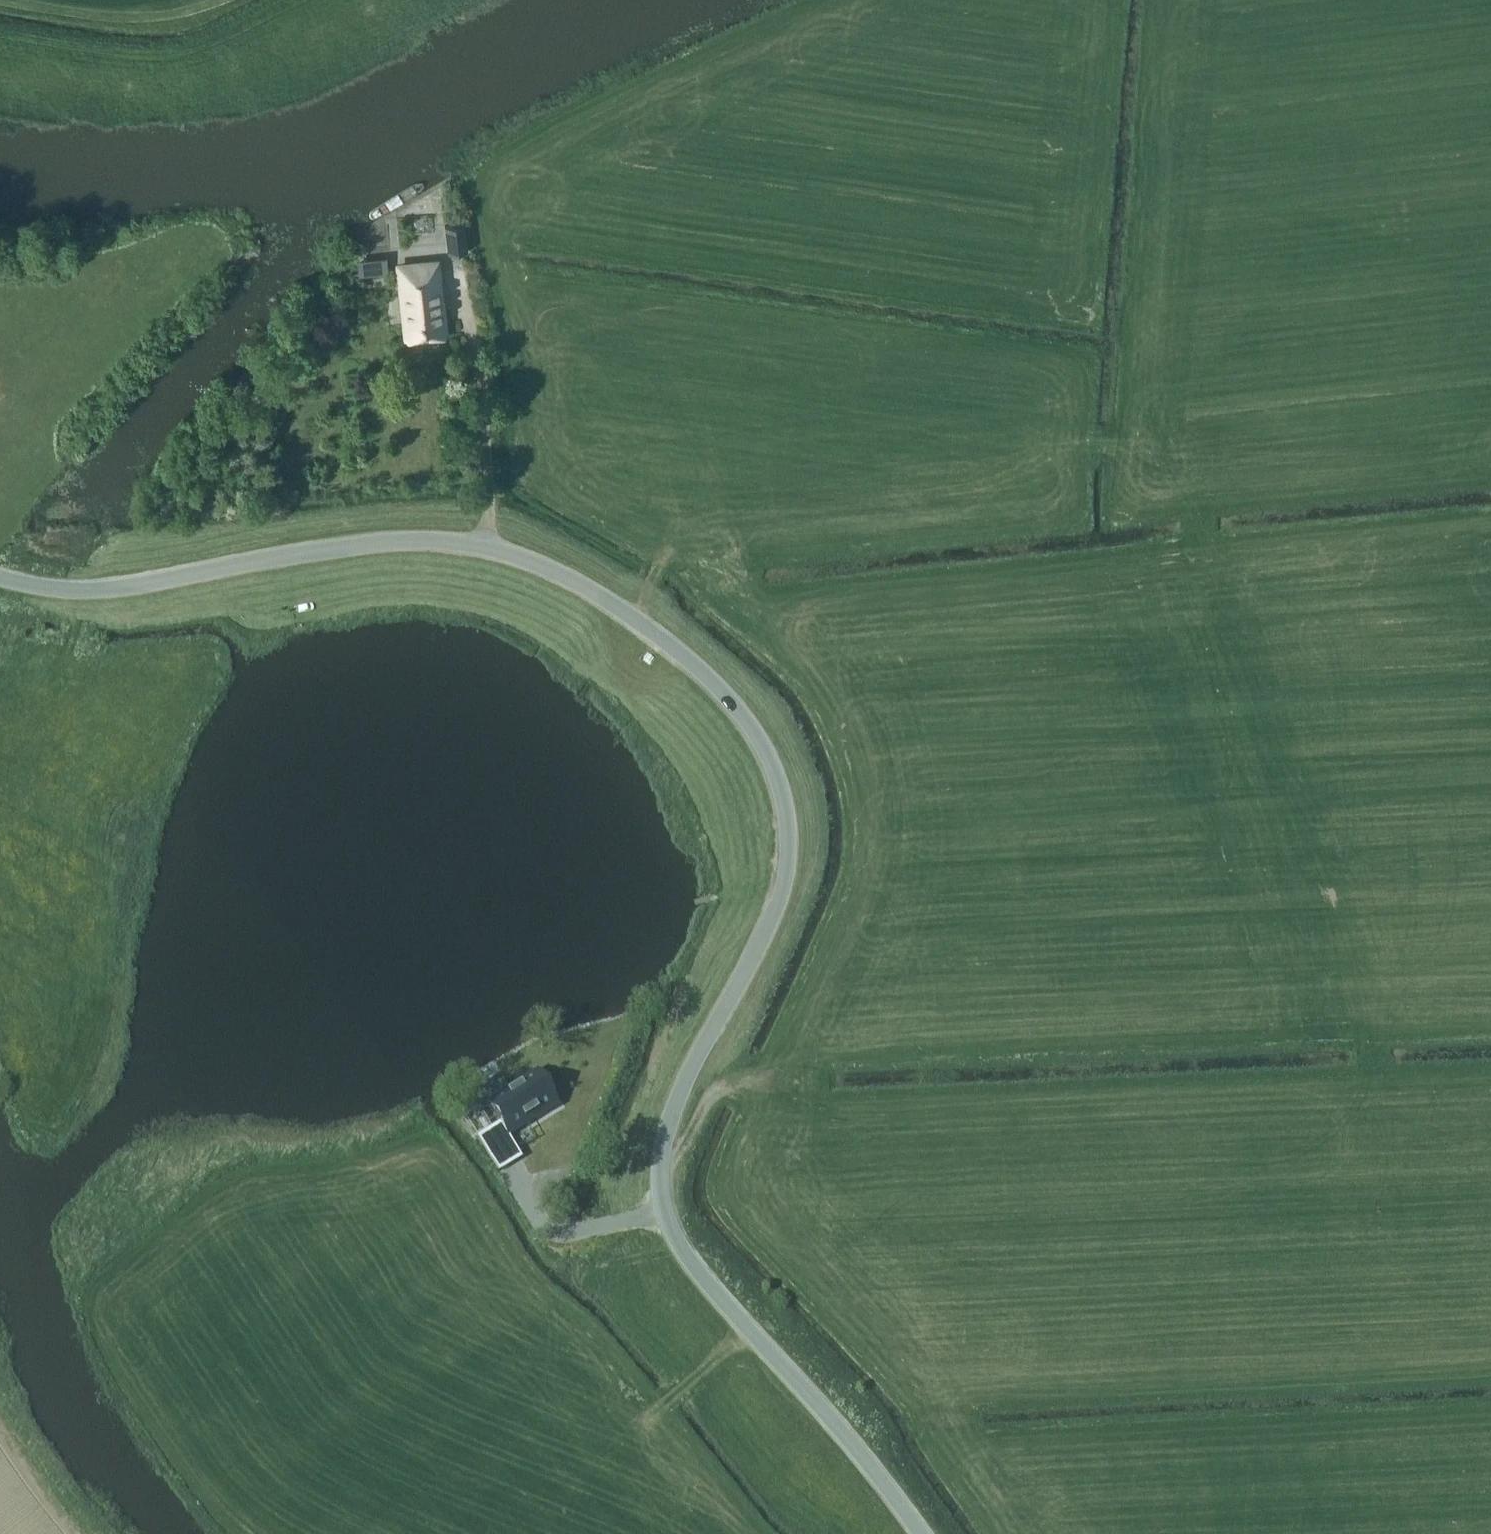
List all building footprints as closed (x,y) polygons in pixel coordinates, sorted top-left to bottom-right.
[(444,226),(447,253),(467,251),(464,224),(444,226)] [(357,259),(358,273),(369,271),(367,258),(357,259)] [(436,261),(400,266),(407,336),(416,336),(416,340),(415,340),(415,341),(437,340),(437,339),(436,339),(436,335),(445,334),(441,300),(444,299),(443,286),(439,286),(436,261)] [(540,1070),(489,1102),(511,1136),(561,1104),(540,1070)] [(491,1130),(478,1138),(489,1155),(502,1147),(491,1130)]
